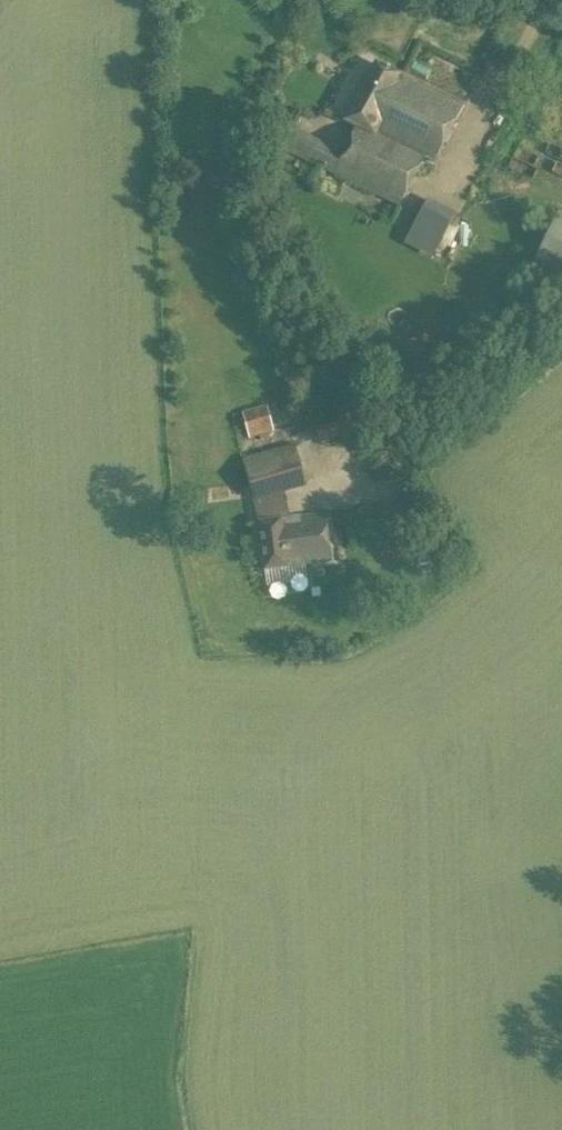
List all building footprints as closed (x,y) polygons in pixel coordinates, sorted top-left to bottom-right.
[(433,161),(461,108),(398,75),(399,73),(376,61),(344,122),(354,128),(342,152),(290,127),(279,149),(398,207),(423,156),(433,161)] [(455,215),(427,200),(411,231),(439,246),(455,215)] [(558,211),(525,280),(561,298),(561,213),(558,211)] [(251,437),(274,432),(267,406),(245,412),(251,437)] [(254,501),(307,486),(296,448),(244,462),(254,501)] [(265,570),(331,562),(325,514),(259,522),(265,570)]
